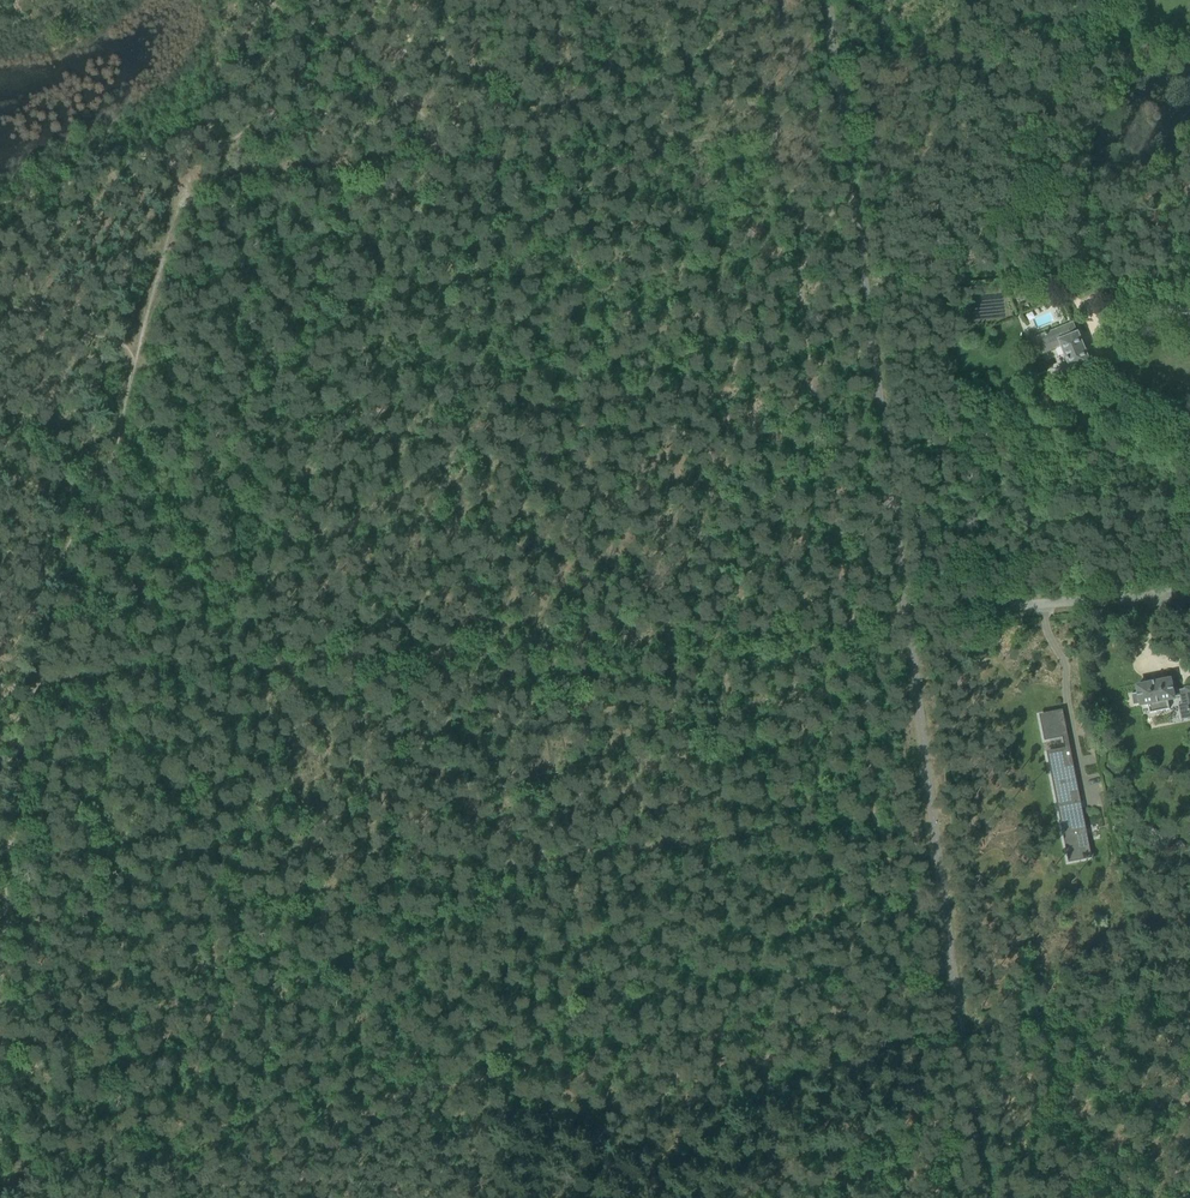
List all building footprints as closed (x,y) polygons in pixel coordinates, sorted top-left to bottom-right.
[(1016,290),(1020,301),(1030,298),(1026,286),(1016,290)] [(1073,323),(1045,334),(1032,340),(1038,355),(1062,346),(1072,371),(1079,368),(1083,378),(1093,374),(1089,364),(1090,363),(1083,344),(1084,341),(1082,336),(1079,334),(1078,332),(1077,333),(1073,323)] [(1131,694),(1133,705),(1141,704),(1141,705),(1148,704),(1150,713),(1169,709),(1168,700),(1174,698),(1174,697),(1180,696),(1182,704),(1182,705),(1188,703),(1189,712),(1189,686),(1185,687),(1185,688),(1185,689),(1173,691),(1173,690),(1174,690),(1173,682),(1171,682),(1171,680),(1171,679),(1159,682),(1158,679),(1148,681),(1149,684),(1137,686),(1137,687),(1138,687),(1139,693),(1131,694)] [(1062,712),(1042,716),(1046,738),(1067,734),(1066,731),(1067,731),(1064,715),(1063,715),(1062,712)] [(1092,726),(1084,727),(1088,749),(1097,747),(1092,726)] [(1071,749),(1052,752),(1056,773),(1053,774),(1060,807),(1068,805),(1070,814),(1065,816),(1071,849),(1089,846),(1082,814),(1083,814),(1082,807),(1081,807),(1080,803),(1081,803),(1078,785),(1077,786),(1071,758),(1072,758),(1071,749)]
